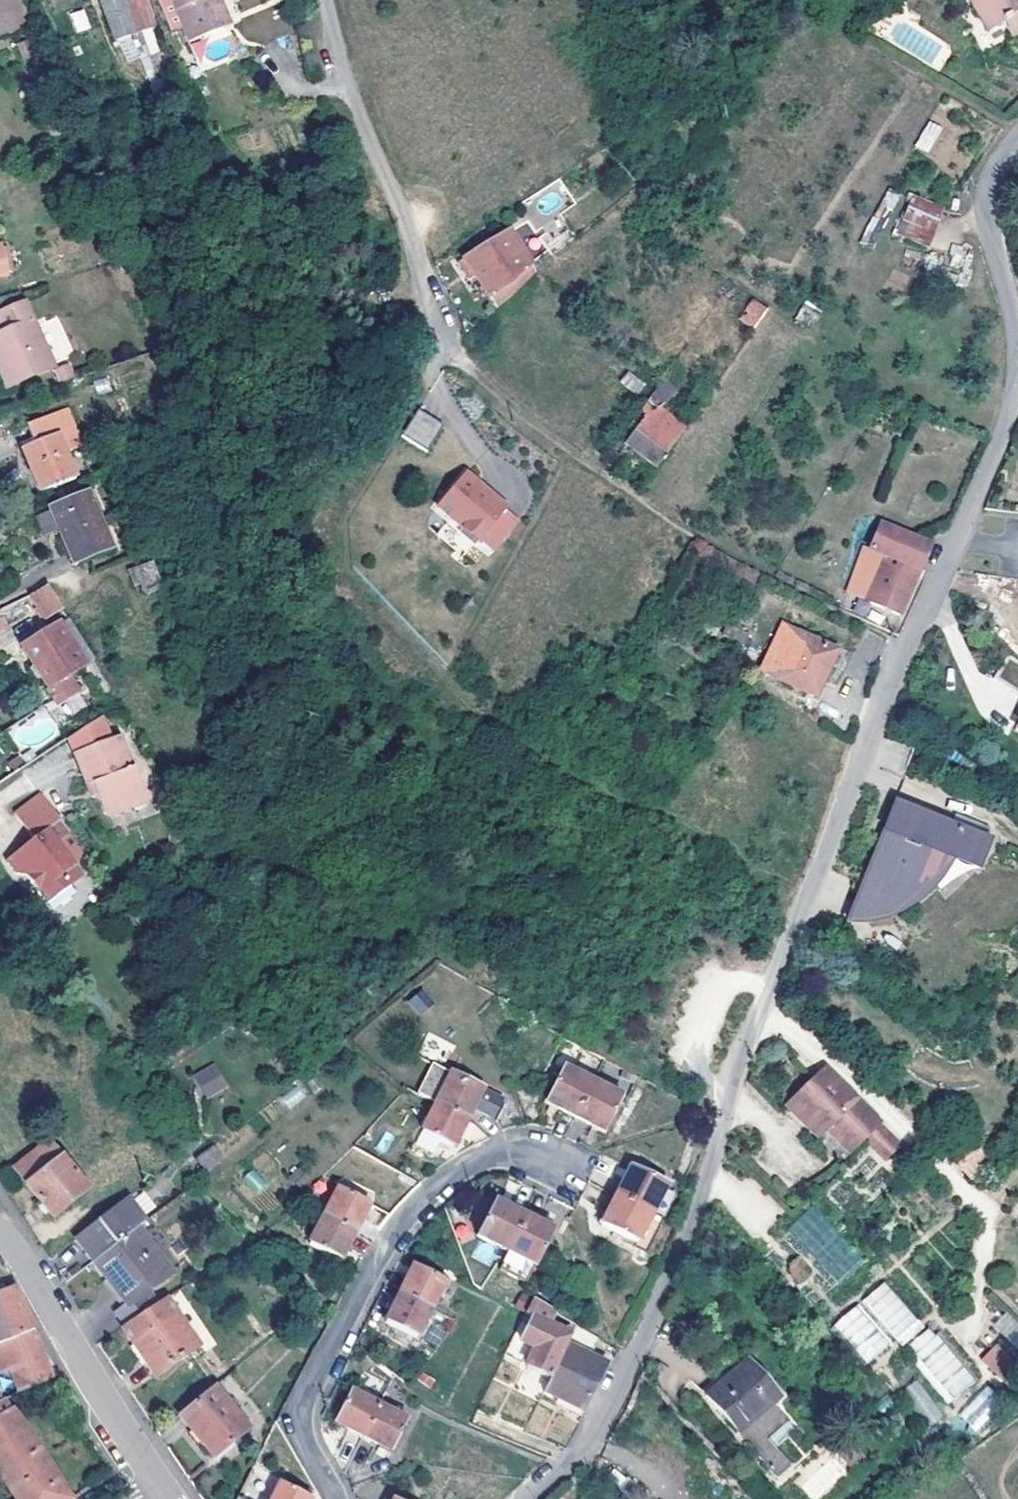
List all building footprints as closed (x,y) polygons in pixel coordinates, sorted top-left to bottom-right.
[(25,11),(21,0),(19,0),(8,2),(7,0),(0,0),(0,19),(25,11)] [(114,38),(159,24),(150,0),(101,0),(114,38)] [(182,29),(171,0),(159,0),(157,1),(170,34),(182,29)] [(182,29),(188,41),(220,28),(216,16),(225,11),(222,3),(221,0),(171,0),(182,29)] [(235,0),(230,0),(222,3),(225,11),(229,23),(242,18),(235,0)] [(975,8),(977,7),(990,29),(1008,18),(1017,33),(1017,32),(1017,0),(970,0),(975,8)] [(75,32),(90,28),(84,9),(70,13),(75,32)] [(30,24),(25,11),(0,19),(0,34),(30,24)] [(216,16),(220,28),(230,25),(229,23),(225,11),(216,16)] [(242,53),(230,25),(220,28),(188,41),(199,70),(242,53)] [(924,120),(916,149),(932,154),(941,125),(924,120)] [(942,210),(914,197),(904,221),(932,234),(942,210)] [(932,235),(904,222),(898,235),(926,248),(932,235)] [(510,231),(465,259),(489,298),(530,264),(510,231)] [(535,273),(530,264),(489,298),(496,308),(516,291),(535,273)] [(753,329),(768,308),(752,297),(738,318),(753,329)] [(18,304),(47,367),(51,365),(21,302),(18,304)] [(47,367),(18,304),(0,312),(0,333),(1,334),(0,335),(0,376),(5,386),(47,367)] [(62,316),(44,318),(49,355),(67,352),(62,316)] [(71,375),(67,366),(55,371),(59,380),(71,375)] [(629,372),(620,382),(636,395),(644,386),(629,372)] [(640,411),(646,416),(624,446),(636,454),(647,462),(656,469),(684,428),(658,409),(677,394),(662,381),(640,411)] [(449,418),(422,402),(407,427),(434,443),(449,418)] [(81,444),(64,409),(27,427),(35,445),(21,452),(40,493),(76,475),(66,452),(81,444)] [(647,462),(636,454),(630,461),(642,470),(647,462)] [(466,474),(461,470),(444,489),(449,493),(466,474)] [(466,474),(449,493),(439,506),(479,540),(506,508),(466,474)] [(112,547),(88,492),(47,509),(57,531),(60,529),(76,564),(112,547)] [(870,549),(863,546),(846,592),(900,615),(930,545),(881,525),(870,549)] [(131,567),(140,594),(163,587),(154,559),(131,567)] [(47,587),(30,596),(45,617),(61,609),(47,587)] [(60,624),(22,648),(49,689),(48,692),(57,706),(60,706),(79,693),(67,677),(85,665),(60,624)] [(836,651),(799,634),(777,680),(814,697),(836,651)] [(1013,650),(990,679),(1017,700),(1017,654),(1013,650)] [(6,729),(21,754),(59,731),(44,706),(6,729)] [(84,783),(91,781),(97,796),(103,813),(110,814),(147,801),(135,767),(130,769),(108,711),(67,739),(84,783)] [(97,796),(91,781),(84,783),(90,799),(97,796)] [(71,832),(40,793),(14,813),(35,839),(6,860),(16,874),(25,876),(46,902),(71,883),(64,874),(76,865),(58,842),(71,832)] [(882,833),(859,891),(894,905),(909,896),(908,895),(952,850),(981,862),(992,833),(989,831),(993,820),(958,806),(953,816),(898,794),(887,823),(892,825),(888,835),(882,833)] [(83,875),(76,865),(64,874),(71,883),(83,875)] [(423,989),(406,1000),(416,1016),(433,1005),(423,989)] [(192,1074),(205,1099),(228,1086),(215,1062),(192,1074)] [(433,1066),(418,1096),(435,1104),(468,1120),(474,1109),(492,1117),(500,1100),(433,1066)] [(558,1111),(573,1119),(592,1083),(563,1068),(543,1105),(558,1111)] [(833,1098),(844,1087),(828,1070),(817,1081),(833,1098)] [(846,1150),(860,1136),(865,1141),(882,1125),(844,1087),(833,1098),(817,1081),(788,1109),(819,1141),(828,1132),(846,1150)] [(592,1083),(573,1119),(585,1125),(605,1134),(623,1098),(592,1083)] [(462,1133),(468,1120),(435,1104),(421,1133),(454,1149),(462,1133)] [(901,1147),(881,1129),(869,1143),(888,1161),(901,1147)] [(860,1136),(846,1150),(851,1155),(865,1141),(860,1136)] [(27,1187),(62,1159),(49,1142),(13,1169),(27,1187)] [(213,1143),(196,1158),(208,1172),(225,1157),(213,1143)] [(87,1192),(70,1170),(62,1159),(27,1187),(52,1219),(87,1192)] [(624,1180),(615,1197),(666,1223),(681,1194),(630,1167),(624,1180)] [(256,1193),(267,1183),(253,1168),(242,1178),(256,1193)] [(338,1189),(324,1217),(354,1232),(361,1220),(368,1205),(338,1189)] [(666,1223),(615,1197),(610,1208),(601,1226),(637,1245),(635,1249),(650,1257),(666,1223)] [(75,1240),(93,1264),(137,1231),(145,1224),(127,1200),(75,1240)] [(475,1238),(504,1253),(523,1216),(510,1210),(494,1202),(475,1238)] [(523,1216),(504,1253),(521,1262),(535,1270),(555,1232),(544,1227),(523,1216)] [(354,1232),(324,1217),(309,1245),(340,1262),(349,1244),(354,1232)] [(137,1231),(93,1264),(127,1305),(116,1313),(127,1326),(152,1309),(144,1296),(171,1274),(137,1231)] [(785,1266),(797,1283),(811,1273),(799,1256),(785,1266)] [(531,1277),(535,1270),(521,1262),(517,1269),(531,1277)] [(399,1296),(430,1311),(445,1282),(414,1266),(406,1281),(399,1295),(399,1296)] [(884,1280),(860,1301),(900,1347),(924,1326),(884,1280)] [(12,1288),(0,1293),(0,1346),(34,1333),(18,1299),(12,1288)] [(416,1338),(430,1311),(399,1296),(399,1295),(392,1309),(385,1324),(416,1338)] [(127,1326),(121,1329),(133,1346),(139,1342),(151,1359),(144,1363),(155,1378),(200,1349),(167,1298),(152,1309),(127,1326)] [(523,1369),(551,1382),(573,1338),(551,1324),(556,1314),(533,1299),(526,1311),(535,1316),(520,1344),(524,1346),(532,1350),(523,1369)] [(832,1323),(863,1366),(891,1346),(860,1303),(832,1323)] [(551,1324),(573,1338),(578,1327),(556,1314),(551,1324)] [(945,1403),(973,1384),(934,1324),(905,1343),(945,1403)] [(545,1394),(545,1396),(581,1414),(606,1366),(592,1358),(601,1340),(578,1327),(573,1338),(551,1382),(545,1394)] [(34,1333),(0,1346),(0,1373),(12,1369),(22,1391),(51,1379),(42,1356),(34,1333)] [(980,1363),(1007,1383),(1017,1368),(1017,1357),(996,1341),(980,1363)] [(133,1346),(144,1363),(151,1359),(139,1342),(133,1346)] [(514,1365),(523,1369),(532,1350),(524,1346),(514,1365)] [(746,1359),(705,1395),(780,1478),(795,1465),(779,1447),(799,1430),(776,1405),(781,1400),(746,1359)] [(516,1381),(545,1396),(545,1394),(551,1382),(523,1369),(516,1381)] [(987,1385),(957,1412),(975,1431),(1005,1404),(987,1385)] [(249,1431),(214,1387),(179,1416),(214,1459),(249,1431)] [(353,1431),(363,1437),(379,1406),(351,1391),(334,1422),(353,1431)] [(13,1498),(70,1498),(30,1434),(3,1399),(0,1400),(0,1480),(13,1498)] [(379,1406),(363,1437),(377,1444),(392,1451),(408,1420),(379,1406)] [(847,1441),(837,1450),(854,1468),(864,1459),(847,1441)] [(623,1489),(633,1498),(649,1498),(651,1496),(632,1478),(623,1489)] [(273,1498),(305,1498),(280,1486),(273,1498)]
